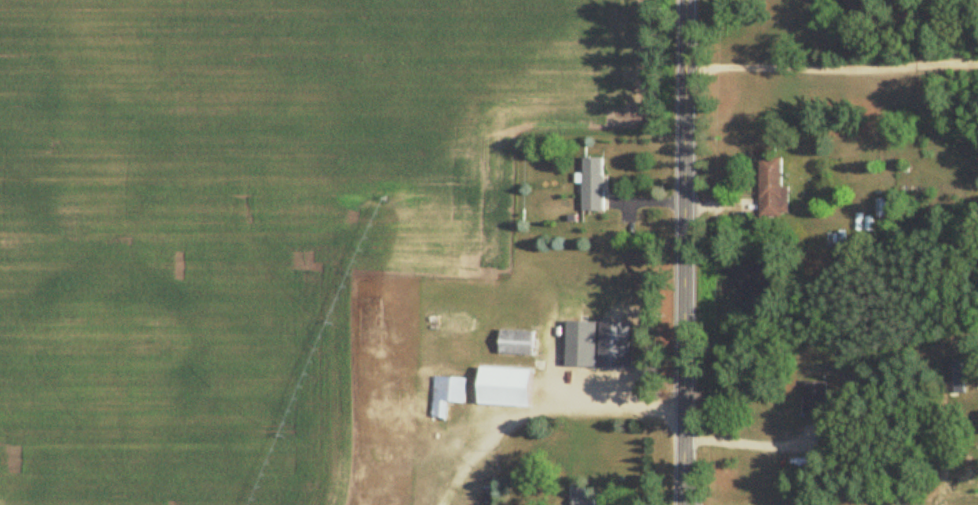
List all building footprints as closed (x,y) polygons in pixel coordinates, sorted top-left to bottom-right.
[(760,217),(788,217),(788,188),(782,188),(782,157),(760,157),(760,217)] [(604,212),(604,158),(582,158),(582,212),(604,212)] [(893,201),(878,201),(878,218),(893,218),(893,201)] [(630,369),(631,324),(567,322),(566,368),(630,369)] [(534,332),(500,332),(500,356),(534,356),(534,332)] [(532,370),(481,369),(480,406),(530,408),(532,370)] [(434,377),(432,420),(446,421),(447,404),(465,405),(467,379),(434,377)] [(825,382),(804,382),(804,415),(825,415),(825,382)] [(594,503),(584,503),(584,486),(572,486),(572,504),(594,504),(594,503)]
